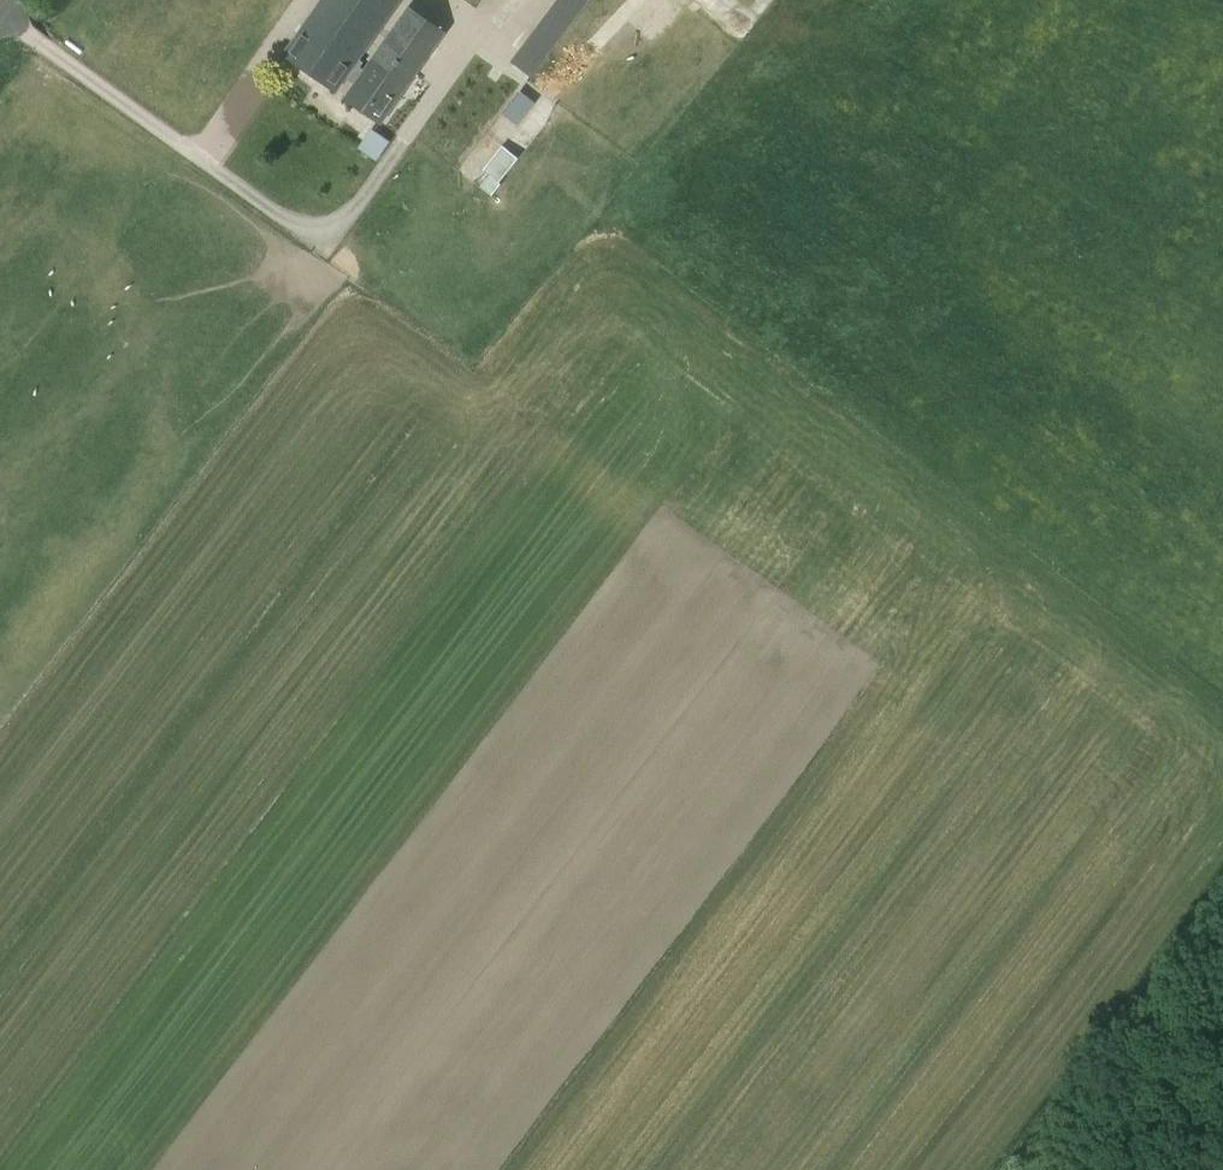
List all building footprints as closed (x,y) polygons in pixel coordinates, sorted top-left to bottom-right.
[(401,0),(320,0),(282,53),(337,92),(346,79),(360,60),(401,0)] [(588,0),(559,0),(512,61),(531,75),(588,0)] [(381,121),(444,32),(409,8),(364,70),(359,67),(363,62),(360,60),(346,79),(354,85),(346,96),(381,121)] [(521,91),(505,112),(515,120),(532,99),(521,91)] [(360,149),(376,159),(388,141),(372,130),(360,149)] [(486,171),(489,174),(480,185),(492,194),(501,183),(499,181),(518,157),(506,147),(486,171)]
